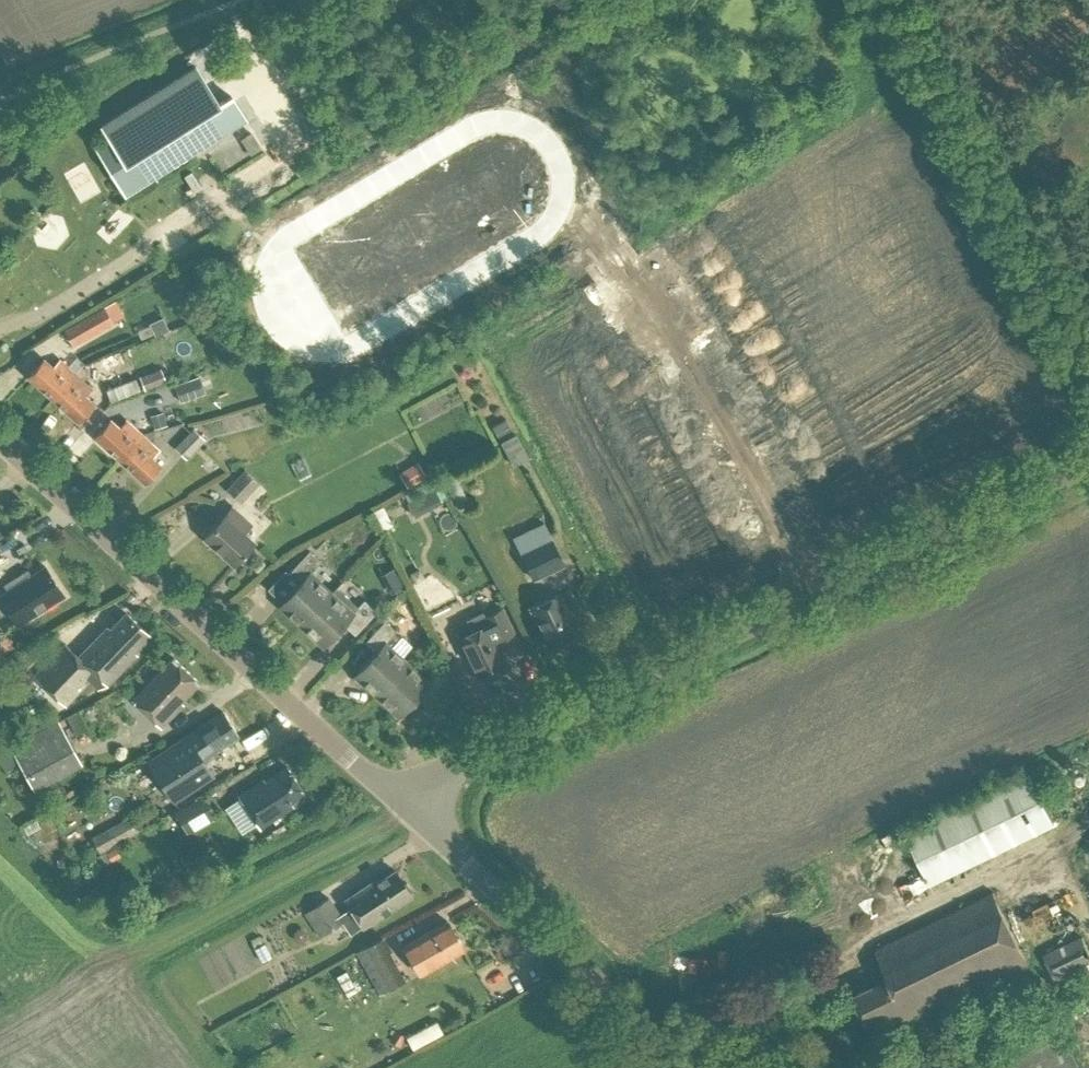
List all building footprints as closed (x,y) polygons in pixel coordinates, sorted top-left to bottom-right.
[(108,136),(94,145),(111,172),(114,177),(125,194),(151,178),(186,156),(246,119),(231,95),(218,103),(216,100),(206,83),(195,65),(101,125),(108,136)] [(62,165),(86,209),(99,202),(75,158),(62,165)] [(163,288),(171,300),(183,293),(175,281),(163,288)] [(65,329),(74,344),(112,323),(103,307),(65,329)] [(155,335),(168,329),(162,316),(149,322),(150,324),(138,329),(142,338),(154,333),(155,335)] [(27,375),(53,398),(75,373),(59,358),(53,366),(43,357),(27,375)] [(159,368),(139,376),(143,389),(164,382),(159,368)] [(53,398),(78,421),(94,404),(85,395),(92,388),(75,373),(53,398)] [(179,401),(203,392),(197,376),(173,385),(179,401)] [(136,378),(106,389),(111,402),(141,390),(136,378)] [(153,428),(166,424),(162,412),(149,416),(153,428)] [(94,436),(119,459),(142,434),(126,419),(120,427),(111,419),(94,436)] [(203,438),(193,429),(176,449),(186,458),(203,438)] [(119,459),(145,482),(161,465),(152,456),(159,449),(142,434),(119,459)] [(499,443),(512,467),(528,458),(514,434),(499,443)] [(399,473),(409,488),(429,475),(420,460),(399,473)] [(226,489),(241,503),(258,483),(243,470),(226,489)] [(433,488),(423,493),(430,508),(440,503),(433,488)] [(253,524),(233,506),(204,537),(234,563),(254,542),(244,533),(253,524)] [(514,541),(520,553),(552,538),(545,526),(514,541)] [(520,553),(532,577),(563,562),(552,538),(520,553)] [(279,605),(301,625),(332,592),(310,572),(321,560),(309,550),(289,572),(300,583),(279,605)] [(18,624),(56,600),(52,594),(60,589),(45,565),(30,575),(28,572),(19,578),(15,578),(4,584),(7,589),(0,594),(0,597),(18,624)] [(301,625),(323,645),(344,623),(355,633),(376,610),(364,600),(353,611),(332,592),(301,625)] [(529,607),(548,646),(578,632),(559,593),(529,607)] [(458,638),(478,680),(509,665),(496,640),(514,631),(502,608),(485,616),(488,623),(458,638)] [(65,643),(34,675),(64,705),(89,680),(98,688),(106,684),(137,653),(134,650),(150,635),(126,612),(110,627),(108,625),(78,656),(65,643)] [(454,633),(447,616),(434,622),(442,638),(454,633)] [(355,675),(376,695),(407,661),(386,642),(397,630),(385,619),(364,642),(376,652),(355,675)] [(173,656),(131,698),(159,725),(183,702),(180,700),(199,681),(173,656)] [(376,695),(398,715),(419,692),(430,703),(451,680),(439,670),(429,681),(407,661),(376,695)] [(214,775),(205,761),(228,746),(226,743),(242,733),(226,708),(147,761),(174,802),(214,775)] [(8,746),(32,790),(81,763),(56,719),(8,746)] [(291,802),(305,793),(287,766),(265,781),(263,777),(237,795),(260,828),(293,805),(291,802)] [(906,832),(931,882),(1055,822),(1030,771),(906,832)] [(52,791),(57,802),(67,796),(62,786),(52,791)] [(204,797),(180,811),(189,827),(213,814),(204,797)] [(150,800),(125,815),(126,817),(91,836),(97,848),(133,830),(134,832),(160,818),(150,800)] [(57,826),(50,812),(37,819),(44,833),(57,826)] [(305,912),(320,935),(343,920),(351,933),(411,894),(408,891),(410,887),(407,882),(403,882),(394,869),(378,880),(376,878),(345,898),(351,907),(340,914),(328,897),(305,912)] [(858,1008),(861,1008),(870,1025),(886,1017),(889,1023),(907,1014),(910,1020),(1028,962),(994,891),(875,949),(889,977),(854,994),(856,998),(855,1001),(858,1008)] [(404,944),(421,973),(463,948),(447,920),(404,944)] [(1057,981),(1088,965),(1088,950),(1081,934),(1043,954),(1057,981)] [(260,935),(247,938),(252,955),(265,951),(260,935)] [(356,951),(380,993),(406,978),(391,950),(393,949),(385,935),(356,951)] [(848,963),(854,981),(878,973),(873,955),(848,963)] [(1058,1021),(960,1067),(1081,1067),(1058,1021)]
